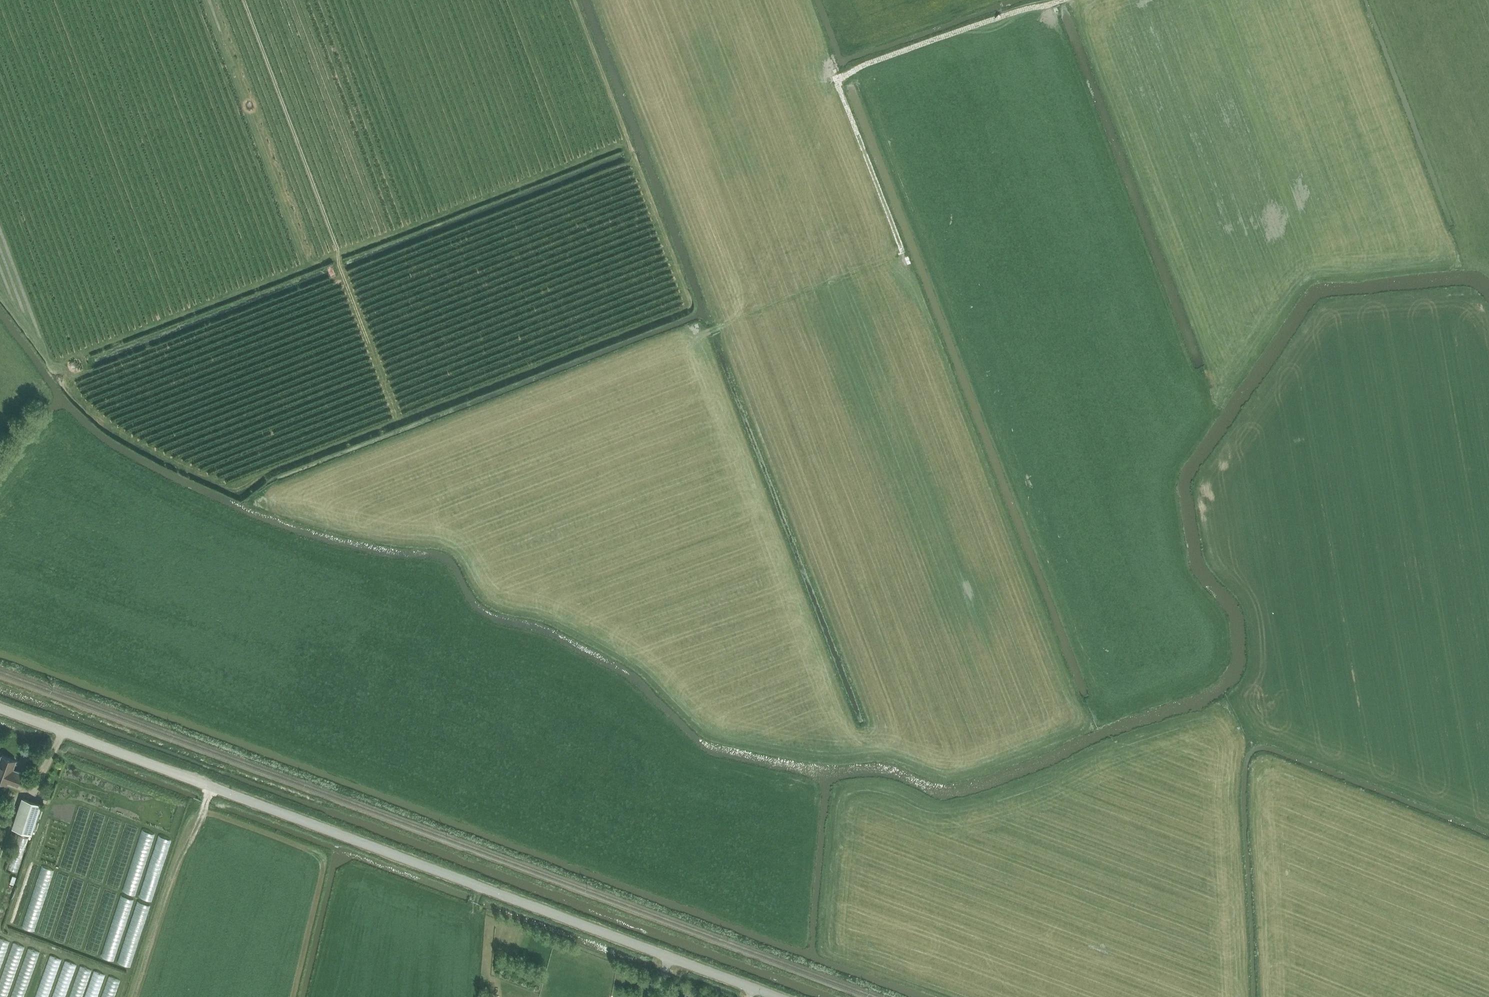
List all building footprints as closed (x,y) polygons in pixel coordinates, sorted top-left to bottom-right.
[(8,783),(8,782),(18,786),(22,772),(13,769),(16,761),(2,755),(0,760),(0,780),(8,783)] [(22,797),(13,828),(32,834),(42,804),(22,797)] [(131,958),(167,839),(54,805),(18,924),(131,958)] [(18,833),(8,868),(17,870),(27,836),(18,833)] [(28,948),(25,958),(35,960),(37,950),(28,948)]
